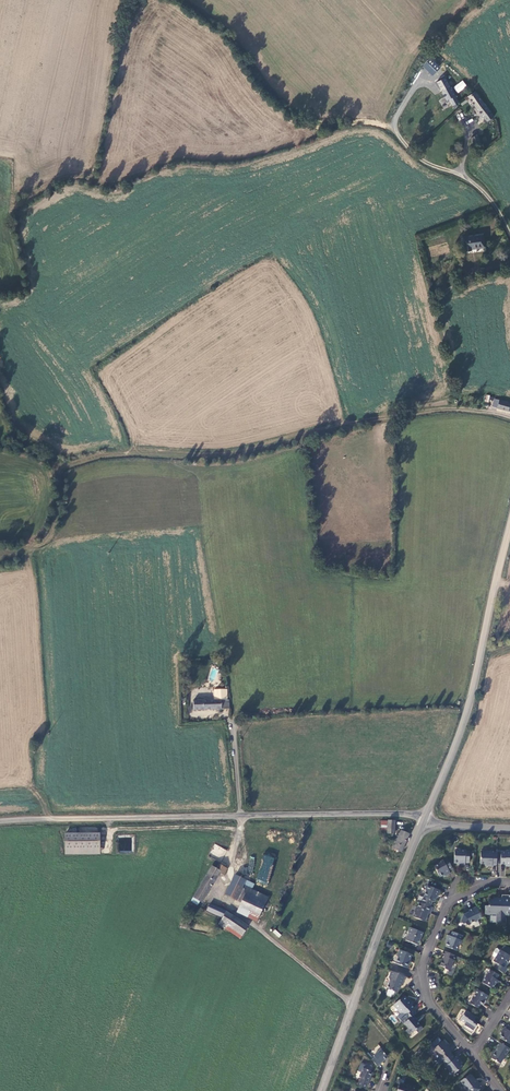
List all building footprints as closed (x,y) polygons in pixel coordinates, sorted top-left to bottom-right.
[(434,70),(425,62),(419,68),(428,77),(434,70)] [(462,80),(453,88),(458,93),(467,85),(462,80)] [(444,100),(450,109),(452,106),(451,104),(454,102),(446,88),(445,89),(442,84),(435,89),(442,101),(444,100)] [(479,117),(486,112),(471,91),(464,96),(479,117)] [(469,141),(467,142),(472,149),(478,146),(473,138),(469,141)] [(477,249),(475,236),(455,238),(457,253),(464,252),(464,251),(477,249)] [(508,404),(494,401),(492,409),(507,412),(508,404)] [(223,700),(222,690),(210,691),(211,701),(223,700)] [(225,709),(226,700),(223,700),(211,701),(208,701),(208,710),(225,709)] [(189,710),(208,710),(208,701),(189,702),(189,710)] [(394,832),(392,839),(387,850),(395,853),(402,835),(394,832)] [(95,834),(61,835),(61,851),(95,850),(95,834)] [(222,859),(226,849),(214,844),(210,854),(222,859)] [(465,865),(466,863),(470,863),(470,852),(466,852),(466,851),(463,850),(461,851),(455,851),(455,863),(460,865),(465,865)] [(506,864),(507,865),(508,866),(509,866),(509,850),(507,850),(506,852),(502,851),(501,864),(506,864)] [(497,865),(498,853),(493,853),(493,851),(481,851),(481,864),(487,864),(487,866),(493,866),(493,865),(497,865)] [(268,884),(275,858),(263,855),(256,881),(268,884)] [(453,869),(448,859),(444,861),(444,860),(441,862),(440,864),(435,867),(441,877),(446,876),(451,873),(450,871),(453,869)] [(211,869),(206,867),(186,902),(192,905),(194,902),(196,903),(214,873),(218,875),(221,869),(214,864),(211,869)] [(234,906),(255,915),(263,898),(245,889),(237,885),(240,880),(230,875),(221,895),(236,902),(234,906)] [(247,884),(240,880),(237,885),(245,889),(247,884)] [(438,895),(440,890),(427,885),(426,890),(426,892),(422,903),(431,906),(433,901),(435,902),(437,895),(438,895)] [(509,913),(509,895),(502,895),(502,899),(497,898),(497,900),(494,900),(489,900),(489,906),(486,906),(485,913),(486,914),(497,914),(497,923),(506,923),(506,915),(509,915),(509,913)] [(431,914),(434,907),(431,906),(422,903),(420,902),(418,907),(417,907),(415,912),(416,914),(414,917),(427,922),(429,917),(427,916),(428,913),(431,914)] [(220,912),(205,905),(202,911),(217,918),(220,912)] [(231,912),(252,922),(254,917),(255,915),(234,906),(231,912)] [(478,921),(479,919),(483,917),(478,906),(469,910),(470,912),(467,914),(466,913),(464,914),(464,915),(459,913),(456,921),(463,923),(469,925),(471,924),(471,923),(474,921),(476,922),(478,921)] [(242,926),(220,912),(217,918),(214,925),(220,928),(221,926),(236,935),(242,926)] [(418,945),(423,932),(411,927),(409,932),(410,933),(410,935),(408,935),(406,939),(407,941),(418,945)] [(275,929),(272,932),(279,938),(281,935),(275,929)] [(451,936),(448,935),(446,940),(447,943),(446,946),(457,950),(459,944),(461,944),(462,941),(461,940),(463,936),(453,931),(451,936)] [(501,950),(509,955),(509,954),(509,947),(505,944),(501,950)] [(412,954),(400,950),(398,956),(399,958),(396,963),(408,968),(410,962),(409,962),(412,954)] [(494,967),(505,974),(507,969),(504,967),(506,964),(507,964),(509,960),(509,959),(509,957),(509,955),(501,950),(494,961),(497,963),(494,967)] [(456,956),(444,951),(442,956),(444,957),(444,959),(442,959),(440,965),(445,967),(445,969),(449,970),(451,969),(456,956)] [(496,979),(499,975),(491,970),(483,983),(493,989),(498,980),(496,979)] [(392,997),(393,994),(394,994),(395,991),(397,992),(398,991),(400,986),(401,987),(402,984),(403,984),(406,976),(393,971),(391,974),(389,978),(389,980),(386,988),(388,988),(385,994),(392,997)] [(483,1005),(489,996),(479,990),(470,1003),(478,1008),(481,1004),(483,1005)] [(408,999),(407,998),(406,999),(404,996),(395,1004),(399,1009),(399,1011),(401,1013),(402,1013),(405,1016),(415,1008),(412,1005),(412,1004),(412,1003),(412,1002),(412,1001),(411,1001),(411,1000),(410,1000),(410,999),(409,999),(408,999)] [(466,1010),(460,1020),(465,1023),(464,1025),(470,1028),(470,1027),(474,1030),(478,1024),(474,1021),(477,1017),(466,1010)] [(417,1021),(418,1020),(414,1015),(405,1023),(413,1033),(416,1030),(419,1034),(424,1029),(417,1021)] [(509,1043),(509,1025),(507,1029),(505,1027),(502,1032),(502,1035),(501,1037),(509,1043)] [(434,1048),(441,1040),(438,1037),(431,1044),(434,1048)] [(443,1061),(452,1053),(448,1049),(448,1047),(445,1044),(446,1043),(444,1039),(434,1047),(434,1050),(439,1056),(438,1057),(442,1061),(443,1061)] [(508,1054),(509,1051),(509,1048),(500,1042),(497,1047),(498,1048),(496,1052),(494,1052),(492,1055),(492,1057),(492,1058),(501,1064),(504,1059),(506,1059),(509,1054),(508,1054)] [(375,1057),(371,1060),(377,1067),(381,1064),(380,1063),(384,1060),(384,1059),(387,1056),(381,1049),(374,1056),(375,1057)] [(456,1058),(452,1053),(443,1061),(447,1065),(446,1066),(449,1069),(451,1069),(455,1073),(463,1067),(461,1064),(462,1062),(458,1057),(456,1058)] [(360,1064),(357,1071),(361,1073),(359,1077),(361,1077),(357,1085),(365,1089),(369,1081),(368,1081),(372,1072),(370,1071),(372,1067),(366,1064),(366,1065),(362,1063),(360,1064)] [(483,1088),(480,1083),(479,1084),(475,1080),(476,1080),(472,1075),(470,1074),(467,1077),(467,1079),(465,1078),(461,1081),(465,1086),(464,1087),(466,1090),(479,1090),(483,1088)] [(397,1090),(416,1090),(417,1088),(404,1083),(403,1085),(399,1084),(397,1090)]
